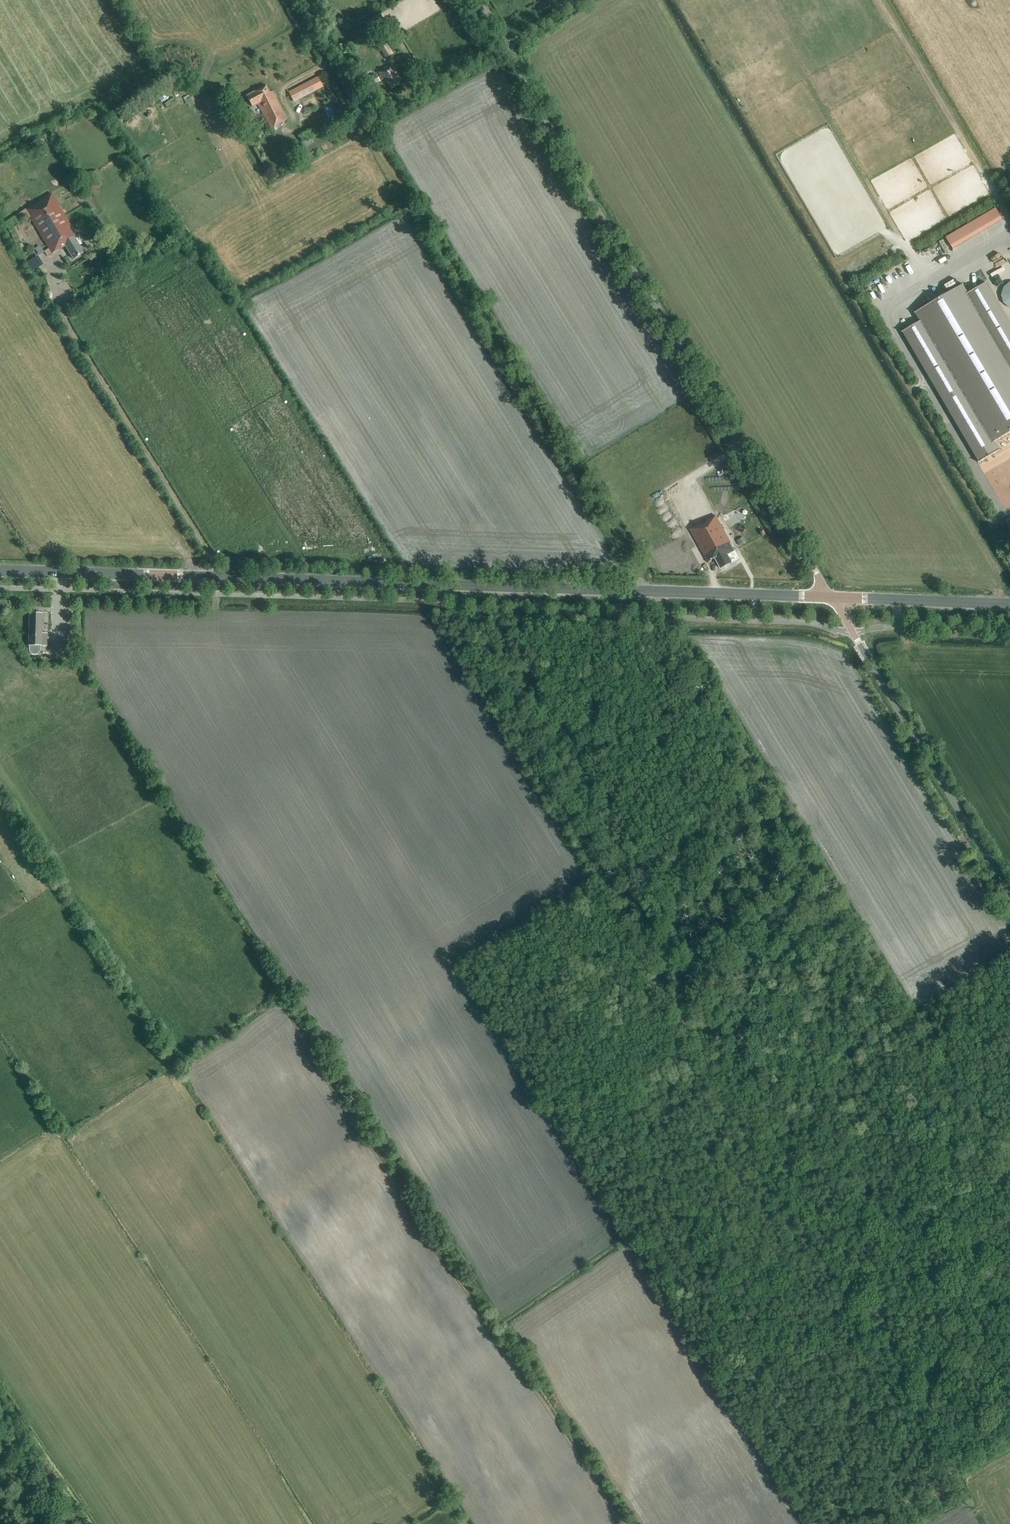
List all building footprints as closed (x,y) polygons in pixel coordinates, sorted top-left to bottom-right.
[(375,28),(385,22),(380,14),(379,15),(377,11),(371,14),(373,18),(370,20),(375,28)] [(383,34),(375,40),(380,47),(388,41),(383,34)] [(341,56),(347,53),(345,49),(343,44),(337,47),(339,51),(341,56)] [(385,58),(392,54),(386,44),(379,48),(385,58)] [(391,65),(378,73),(381,77),(378,80),(375,75),(364,82),(368,89),(379,82),(382,80),(383,80),(384,79),(391,89),(400,84),(398,81),(400,80),(391,65)] [(322,87),(317,77),(288,92),(294,102),(322,87)] [(270,93),(266,86),(246,96),(252,107),(257,104),(271,128),(287,120),(271,92),(270,93)] [(253,116),(249,108),(240,113),(244,121),(253,116)] [(311,130),(299,136),(302,141),(311,137),(314,135),(311,130)] [(305,148),(314,143),(311,137),(302,141),(305,148)] [(301,150),(295,153),(301,164),(307,160),(301,150)] [(100,185),(97,172),(87,174),(90,188),(100,185)] [(83,253),(75,239),(78,238),(51,193),(25,209),(49,249),(45,251),(47,256),(65,245),(73,259),(83,253)] [(996,208),(946,237),(951,246),(953,249),(1003,220),(1001,217),(996,208)] [(994,264),(1007,257),(1004,251),(991,258),(994,264)] [(36,257),(26,263),(31,272),(41,266),(41,265),(39,263),(36,257)] [(985,284),(986,283),(986,282),(967,294),(962,285),(964,285),(963,284),(914,313),(915,314),(916,313),(921,321),(902,332),(902,333),(903,332),(979,461),(978,462),(978,463),(1000,450),(999,450),(998,450),(993,442),(1009,433),(1009,326),(985,284)] [(1009,308),(1009,283),(1000,288),(1009,308)] [(732,563),(728,555),(734,551),(730,543),(731,543),(716,516),(691,530),(708,562),(715,558),(721,569),(732,563)] [(47,646),(47,633),(42,633),(42,613),(29,613),(29,646),(29,649),(30,652),(32,654),(35,655),(37,654),(40,652),(40,650),(41,646),(47,646)]
